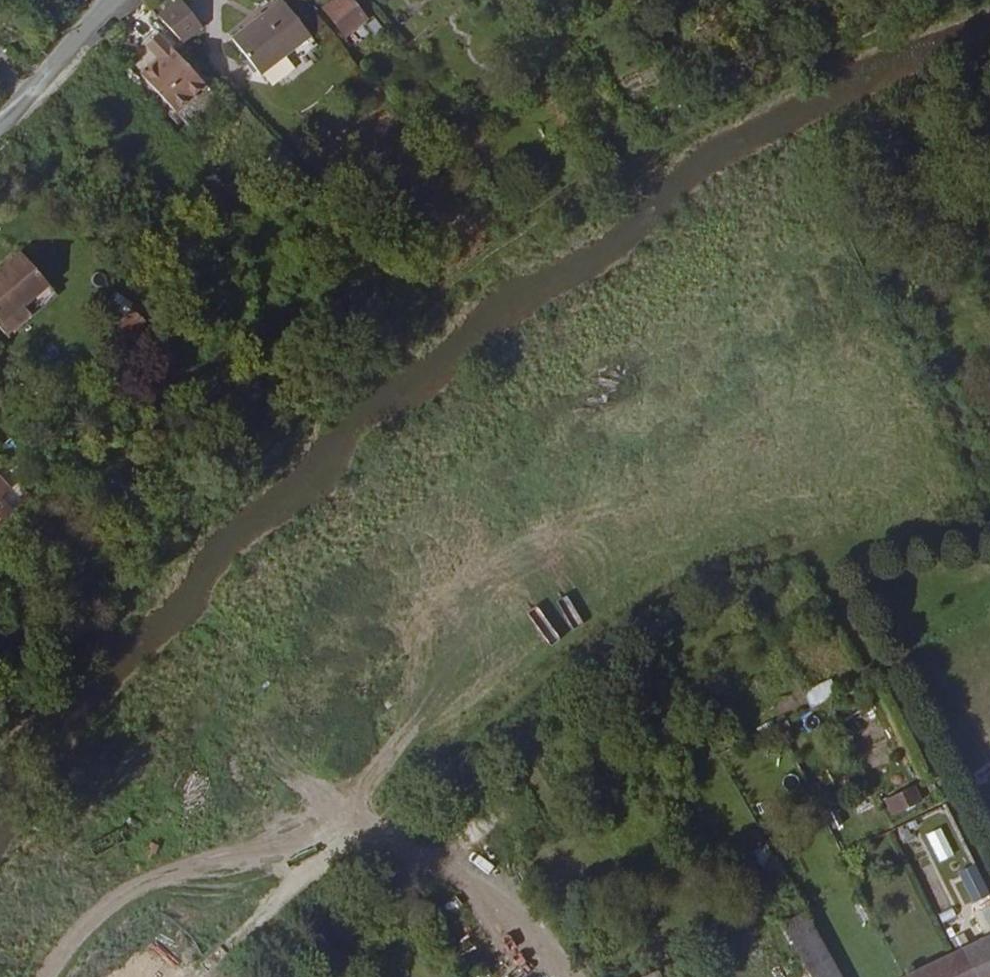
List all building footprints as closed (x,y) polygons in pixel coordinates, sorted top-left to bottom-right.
[(168,32),(186,14),(173,0),(158,0),(147,10),(168,32)] [(284,0),(278,0),(233,38),(263,72),(310,31),(284,0)] [(344,0),(317,0),(334,25),(349,15),(347,10),(350,9),(344,0)] [(163,104),(192,75),(145,27),(133,38),(148,54),(131,70),(163,104)] [(205,89),(192,75),(163,104),(176,117),(205,89)] [(27,256),(0,276),(0,328),(6,335),(57,297),(27,256)] [(831,678),(805,691),(813,707),(839,694),(831,678)] [(846,717),(866,773),(896,763),(876,706),(846,717)] [(916,782),(888,797),(896,812),(924,797),(916,782)] [(754,853),(769,876),(783,867),(768,844),(754,853)] [(981,926),(989,924),(989,906),(976,910),(981,926)] [(809,976),(844,976),(808,913),(781,928),(809,976)] [(960,949),(975,976),(989,976),(989,934),(960,949)] [(960,949),(955,951),(904,976),(975,976),(960,949)] [(631,976),(652,976),(647,968),(631,976)] [(694,976),(718,976),(715,969),(694,976)]
